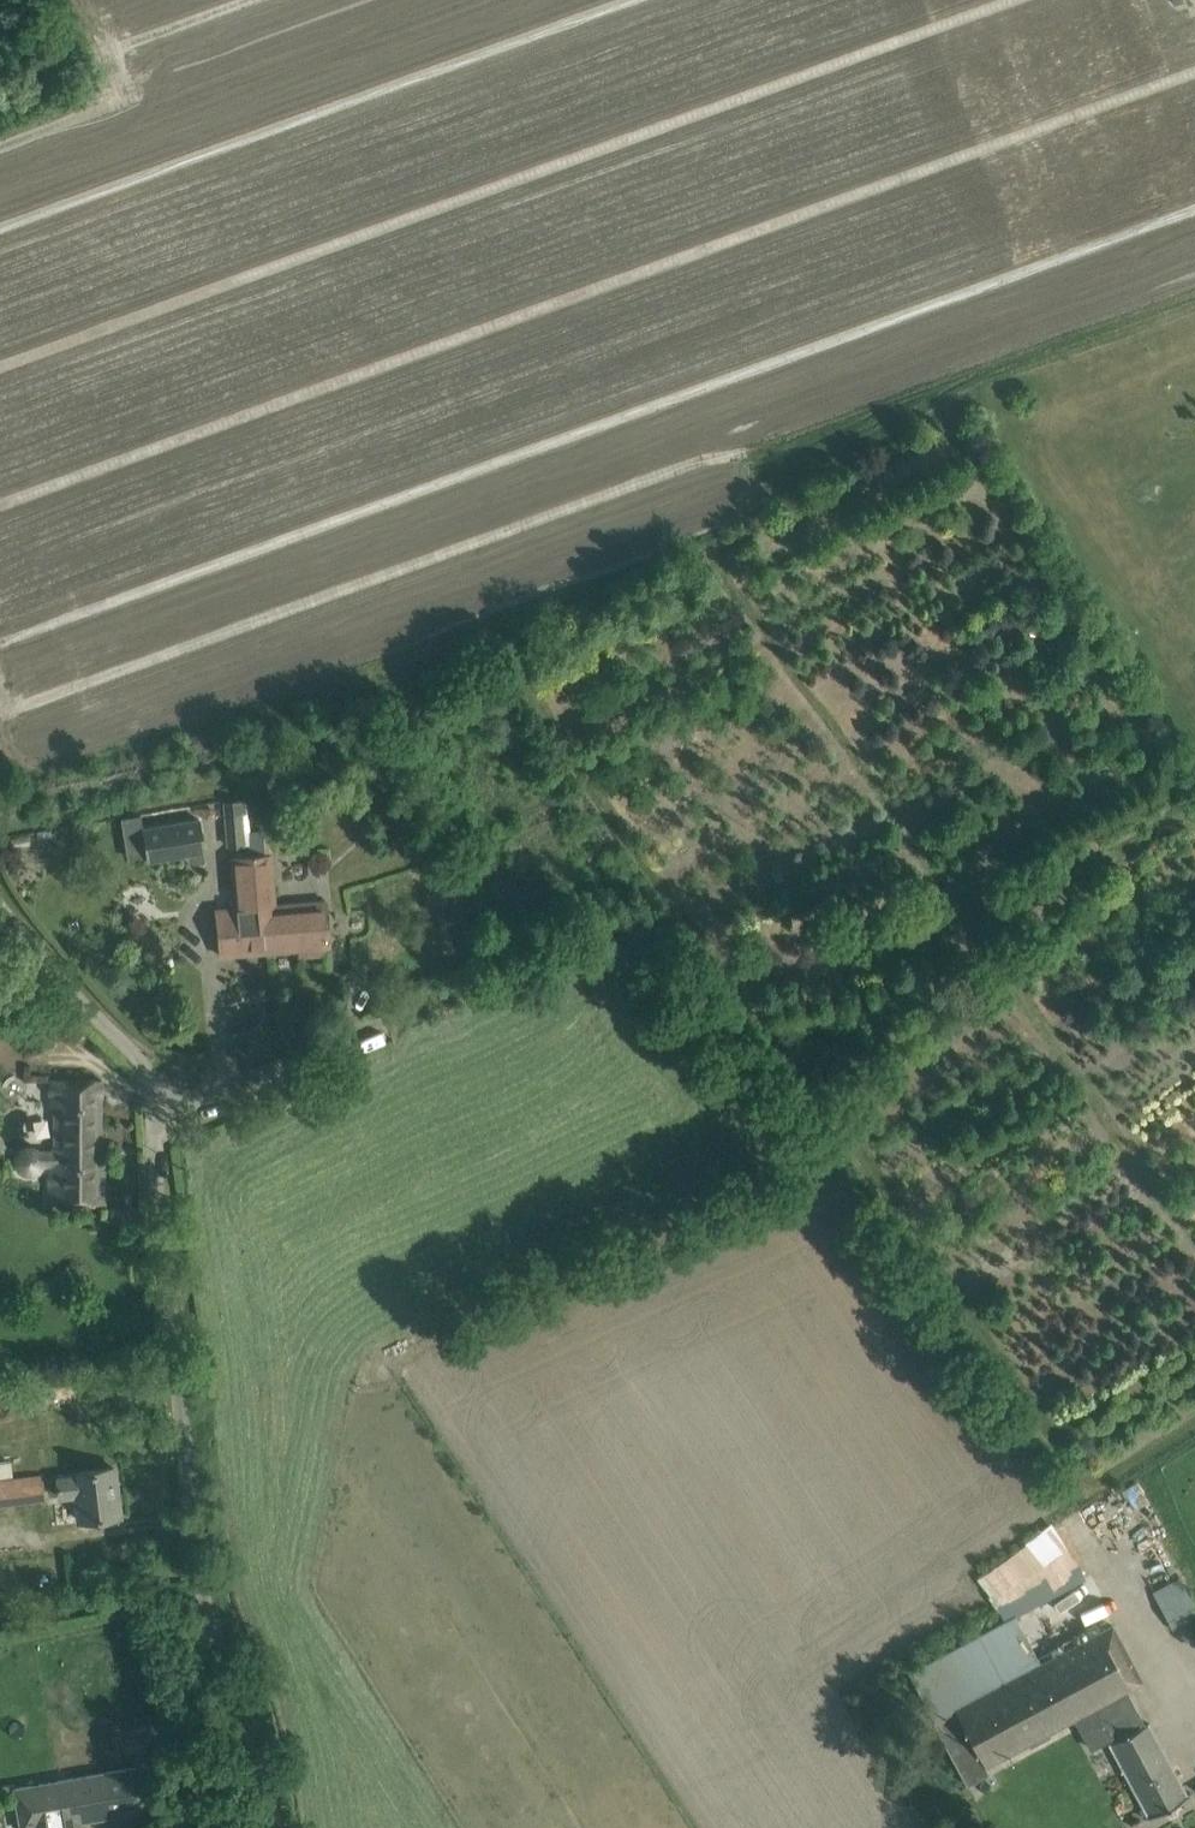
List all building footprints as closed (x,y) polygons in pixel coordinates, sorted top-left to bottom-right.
[(227,844),(247,843),(245,813),(225,814),(227,844)] [(207,852),(201,817),(143,826),(149,861),(207,852)] [(298,948),(298,955),(329,952),(328,940),(327,928),(325,899),(276,903),(273,856),(271,857),(269,829),(249,830),(251,858),(229,860),(232,885),(234,909),(216,910),(221,956),(280,950),(298,948)] [(34,1177),(41,1174),(45,1167),(49,1167),(49,1202),(104,1203),(104,1162),(101,1162),(101,1079),(51,1079),(51,1106),(53,1106),(53,1149),(41,1149),(38,1146),(33,1144),(25,1144),(21,1146),(17,1149),(15,1154),(13,1159),(13,1164),(15,1171),(19,1174),(26,1178),(34,1177)] [(11,1461),(0,1462),(0,1477),(13,1476),(11,1461)] [(80,1475),(57,1478),(59,1497),(76,1495),(79,1520),(120,1515),(114,1467),(79,1471),(80,1475)] [(0,1480),(0,1506),(46,1501),(43,1475),(0,1480)] [(1035,1535),(972,1575),(994,1611),(1041,1581),(1051,1596),(1086,1574),(1069,1546),(1050,1558),(1035,1535)] [(1173,1628),(1194,1617),(1194,1604),(1182,1578),(1155,1591),(1173,1628)] [(1041,1663),(935,1723),(968,1784),(989,1773),(987,1769),(1074,1721),(1089,1750),(1107,1742),(1147,1816),(1187,1794),(1147,1721),(1144,1723),(1127,1691),(1144,1682),(1113,1623),(1041,1663)] [(12,1788),(20,1827),(80,1827),(79,1821),(159,1808),(151,1765),(128,1769),(12,1788)]
